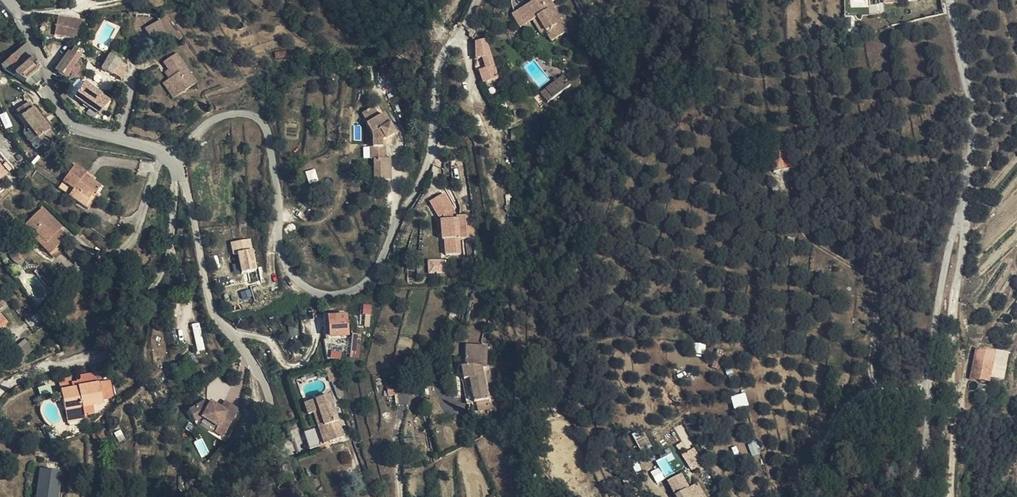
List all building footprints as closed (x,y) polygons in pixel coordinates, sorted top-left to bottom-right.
[(534,21),(536,19),(545,33),(546,33),(552,42),(569,31),(562,22),(561,23),(553,9),(554,8),(549,0),(529,0),(528,0),(531,4),(513,15),(521,29),(534,21)] [(87,23),(69,16),(57,17),(55,22),(61,24),(57,32),(79,41),(87,23)] [(536,19),(534,21),(543,35),(545,33),(536,19)] [(61,24),(55,22),(52,30),(57,32),(61,24)] [(168,35),(161,22),(152,27),(159,40),(168,35)] [(491,57),(484,41),(476,43),(477,60),(491,57)] [(25,66),(33,59),(26,45),(15,54),(25,66)] [(57,73),(65,78),(66,79),(73,68),(79,58),(81,53),(79,52),(74,49),(57,73)] [(179,92),(196,80),(183,62),(177,53),(165,61),(169,68),(173,75),(170,77),(179,92)] [(39,72),(33,59),(25,66),(15,54),(0,68),(26,84),(39,72)] [(101,69),(113,75),(119,62),(108,56),(101,69)] [(26,84),(38,92),(44,84),(44,82),(39,72),(26,84)] [(174,96),(179,92),(170,77),(164,82),(174,96)] [(558,85),(562,91),(570,85),(565,80),(558,85)] [(553,99),(562,91),(558,85),(556,83),(547,90),(553,99)] [(99,115),(108,101),(85,84),(75,99),(99,115)] [(547,103),(553,99),(547,90),(541,94),(547,103)] [(32,133),(41,146),(52,138),(28,104),(16,113),(30,130),(27,133),(29,136),(32,133)] [(390,181),(390,160),(385,160),(385,141),(394,135),(383,115),(378,118),(372,109),(362,115),(367,125),(366,126),(372,135),(372,149),(370,149),(370,160),(374,160),(374,181),(390,181)] [(35,151),(41,146),(32,133),(29,136),(26,138),(35,151)] [(791,169),(787,152),(771,156),(773,161),(770,161),(774,173),(791,169)] [(9,173),(0,162),(0,179),(9,173)] [(85,178),(86,175),(74,166),(58,190),(84,208),(88,203),(91,205),(97,196),(96,195),(100,189),(91,183),(85,178)] [(443,223),(441,223),(442,242),(445,242),(446,257),(460,255),(459,240),(474,239),(472,217),(457,218),(457,222),(452,222),(452,219),(449,213),(453,211),(445,195),(430,204),(439,219),(443,217),(443,223)] [(66,239),(58,232),(55,228),(57,225),(42,209),(25,226),(31,233),(29,236),(52,258),(61,250),(58,247),(66,239)] [(457,218),(453,211),(449,213),(452,219),(452,222),(457,222),(457,218)] [(257,268),(251,237),(230,241),(233,254),(238,253),(241,271),(257,268)] [(20,257),(14,251),(9,256),(15,263),(21,267),(25,261),(20,257)] [(427,259),(428,274),(442,273),(441,259),(427,259)] [(329,336),(349,335),(348,311),(327,312),(329,336)] [(1008,325),(1010,324),(1011,323),(1012,321),(1012,318),(1011,316),(1009,315),(1006,315),(1004,316),(1003,316),(1001,319),(1001,320),(1002,323),(1004,324),(1006,325),(1008,325)] [(695,343),(695,353),(705,353),(705,343),(695,343)] [(470,380),(476,404),(488,401),(482,369),(487,369),(487,348),(467,348),(466,370),(462,370),(465,381),(470,380)] [(971,380),(988,383),(990,377),(995,352),(978,349),(971,380)] [(990,377),(996,379),(1003,354),(995,352),(990,377)] [(185,361),(173,369),(179,379),(191,371),(185,361)] [(82,387),(100,384),(97,373),(80,376),(82,387)] [(345,395),(337,376),(330,378),(338,398),(345,395)] [(72,390),(71,384),(70,378),(58,380),(60,392),(72,390)] [(88,416),(90,416),(83,393),(82,387),(81,382),(71,384),(72,390),(60,392),(66,421),(83,417),(88,416)] [(83,393),(90,416),(93,415),(91,408),(102,405),(101,403),(112,400),(109,382),(100,384),(82,387),(83,393)] [(390,407),(398,406),(396,386),(387,387),(388,398),(390,407)] [(744,392),(731,396),(734,408),(748,404),(744,392)] [(317,413),(328,443),(343,438),(328,397),(304,405),(308,416),(312,415),(317,413)] [(488,401),(476,404),(478,413),(490,411),(488,401)] [(237,410),(228,405),(225,413),(219,410),(217,409),(205,403),(191,412),(187,414),(194,424),(201,420),(218,428),(215,434),(225,437),(226,434),(227,434),(237,410)] [(225,413),(228,405),(223,403),(219,410),(225,413)] [(323,445),(328,443),(317,413),(312,415),(317,429),(323,445)] [(681,442),(676,443),(679,451),(691,446),(682,423),(674,427),(681,442)] [(312,449),(323,445),(317,429),(306,433),(312,449)] [(633,435),(640,449),(650,444),(643,430),(633,435)] [(682,454),(691,469),(702,463),(694,448),(682,454)] [(665,457),(657,460),(663,476),(655,478),(656,480),(672,475),(665,457)] [(62,469),(40,466),(35,496),(58,496),(62,469)]
